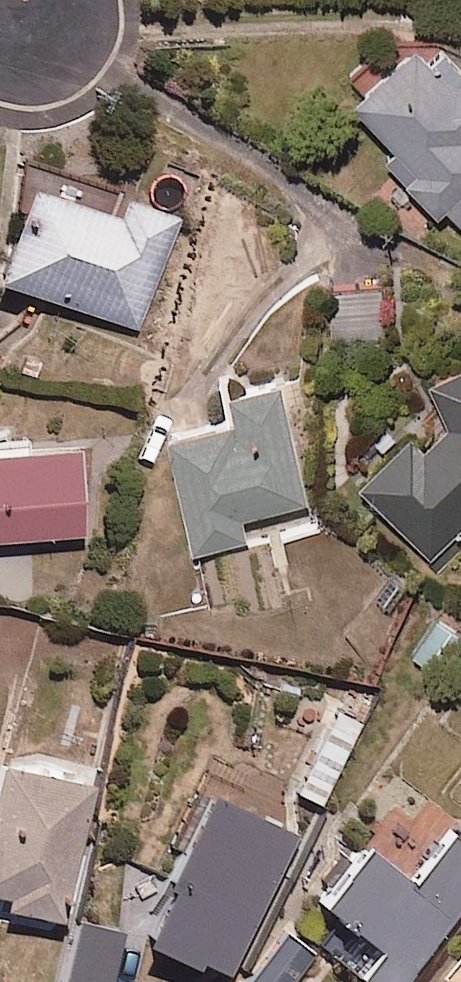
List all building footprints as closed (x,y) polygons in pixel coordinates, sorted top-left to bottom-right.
[(433,24),(355,93),(399,142),(387,153),(460,236),(460,235),(460,56),(433,24)] [(34,183),(0,272),(0,277),(139,330),(182,216),(127,195),(120,215),(34,183)] [(460,527),(460,359),(431,373),(453,422),(433,442),(416,424),(358,479),(432,555),(460,527)] [(307,501),(282,374),(231,384),(237,416),(172,429),(194,546),(248,536),(243,513),(307,501)] [(0,449),(0,536),(85,533),(82,446),(0,449)] [(365,725),(333,707),(289,783),(321,801),(365,725)] [(62,915),(93,779),(2,757),(0,764),(0,889),(5,890),(2,901),(62,915)] [(305,817),(204,770),(169,846),(177,849),(138,934),(201,963),(205,954),(234,968),(305,817)] [(455,829),(415,880),(372,846),(327,903),(347,919),(326,946),(372,981),(399,981),(460,904),(460,834),(455,829)] [(290,933),(251,981),(292,981),(315,953),(290,933)]
